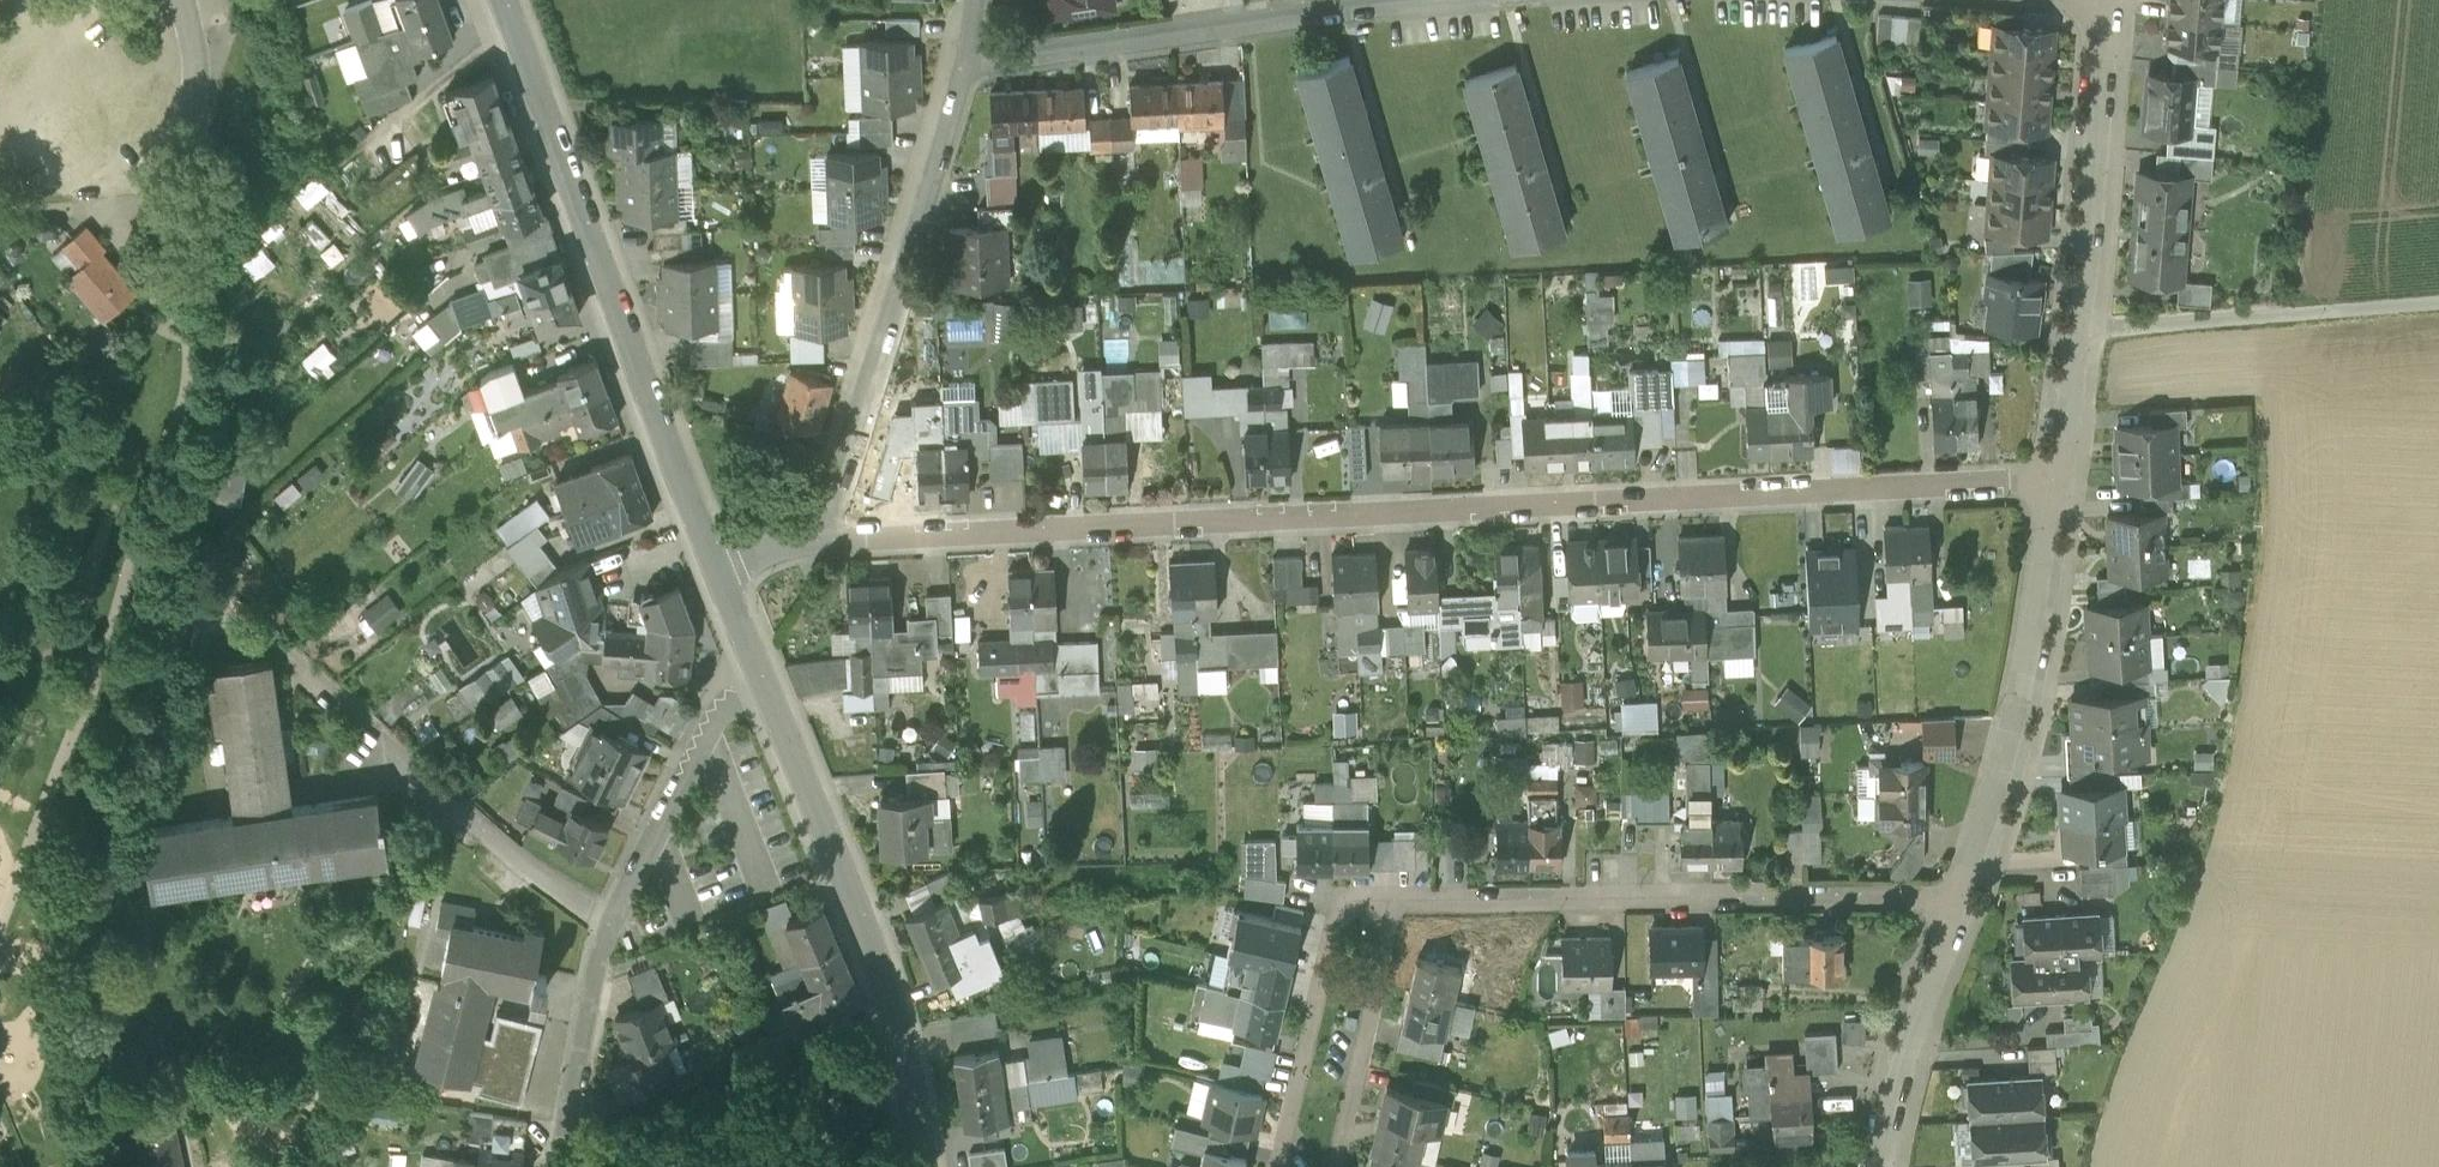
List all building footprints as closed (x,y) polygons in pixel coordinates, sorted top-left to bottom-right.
[(356,40),(383,31),(372,0),(345,10),(356,40)] [(397,0),(372,0),(383,31),(406,23),(397,0)] [(406,23),(443,9),(440,0),(397,0),(406,23)] [(1055,15),(1110,5),(1109,0),(1052,0),(1055,15)] [(2167,18),(2220,22),(2221,0),(2168,0),(2167,18)] [(2240,0),(2221,0),(2220,22),(2238,24),(2240,0)] [(453,37),(443,9),(406,23),(383,31),(356,40),(359,48),(345,53),(354,78),(361,95),(374,90),(375,92),(407,80),(418,76),(410,53),(416,51),(453,37)] [(1994,26),(2022,28),(2023,14),(1995,12),(1994,26)] [(1876,42),(1890,43),(1892,15),(1878,14),(1876,42)] [(1907,17),(1892,15),(1890,43),(1904,44),(1907,17)] [(1921,18),(1907,17),(1904,44),(1919,46),(1921,18)] [(2217,49),(2220,22),(2167,18),(2164,46),(2174,47),(2195,49),(2217,51),(2217,49)] [(886,33),(919,34),(919,20),(886,19),(886,33)] [(2238,24),(2220,22),(2217,49),(2238,51),(2240,24),(2238,24)] [(1994,26),(1992,51),(2051,55),(2053,30),(2022,28),(1994,26)] [(1815,128),(1820,145),(1862,132),(1833,35),(1791,48),(1796,65),(1789,67),(1795,88),(1802,86),(1808,107),(1801,109),(1808,130),(1815,128)] [(861,43),(862,75),(920,73),(919,59),(912,59),(911,39),(861,42),(861,43)] [(359,48),(356,40),(335,48),(347,81),(354,78),(345,53),(359,48)] [(843,76),(862,75),(861,43),(842,44),(843,76)] [(2194,63),(2195,49),(2174,47),(2173,61),(2194,63)] [(1796,65),(1791,48),(1784,50),(1789,67),(1796,65)] [(2195,49),(2194,63),(2216,65),(2237,67),(2238,51),(2217,49),(2217,51),(2195,49)] [(1992,51),(1990,75),(2049,80),(2051,55),(1992,51)] [(1652,135),(1657,153),(1700,141),(1676,58),(1626,73),(1633,96),(1640,94),(1645,111),(1638,113),(1645,137),(1652,135)] [(1326,145),(1333,169),(1376,156),(1347,59),(1304,71),(1311,94),(1305,96),(1320,147),(1326,145)] [(2214,84),(2216,65),(2194,63),(2173,61),(2172,76),(2192,77),(2191,82),(2211,84),(2214,84)] [(2216,65),(2214,84),(2235,86),(2237,67),(2216,65)] [(1490,143),(1496,161),(1539,149),(1514,66),(1464,80),(1471,105),(1478,103),(1483,119),(1476,121),(1483,145),(1490,143)] [(1298,73),(1305,96),(1311,94),(1304,71),(1298,73)] [(324,100),(316,73),(305,76),(313,103),(324,100)] [(920,87),(920,73),(862,75),(863,107),(864,109),(914,107),(913,87),(920,87)] [(2167,130),(2187,131),(2188,123),(2191,82),(2192,77),(2172,76),(2148,74),(2143,128),(2167,130)] [(862,75),(843,76),(844,107),(863,107),(862,75)] [(1990,75),(1988,99),(2047,104),(2049,80),(1990,75)] [(473,141),(474,144),(512,131),(493,77),(446,93),(460,135),(470,131),(473,141)] [(361,95),(367,114),(413,98),(407,80),(375,92),(374,90),(361,95)] [(1223,118),(1229,117),(1245,116),(1243,80),(1221,81),(1223,118)] [(1221,81),(1175,83),(1177,120),(1223,118),(1221,81)] [(2191,82),(2188,123),(2208,125),(2211,84),(2191,82)] [(1132,122),(1177,120),(1175,83),(1129,85),(1130,118),(1130,122),(1132,122)] [(1802,86),(1795,88),(1801,109),(1808,107),(1802,86)] [(1083,87),(1036,90),(1038,126),(1085,124),(1084,120),(1083,87)] [(1011,128),(1038,126),(1036,90),(991,92),(993,129),(1011,128)] [(1633,96),(1638,113),(1645,111),(1640,94),(1633,96)] [(2045,129),(2047,104),(1988,99),(1986,125),(2014,127),(2045,129)] [(1471,105),(1476,121),(1483,119),(1478,103),(1471,105)] [(858,116),(859,131),(892,130),(892,115),(858,116)] [(1247,160),(1245,116),(1229,117),(1231,161),(1247,160)] [(603,153),(623,153),(660,151),(659,119),(659,117),(609,119),(610,139),(603,140),(603,153)] [(676,118),(659,119),(660,151),(673,151),(677,150),(676,118)] [(783,118),(758,119),(758,132),(783,131),(783,118)] [(1130,118),(1110,119),(1111,147),(1133,146),(1133,142),(1132,122),(1130,122),(1130,118)] [(1090,148),(1111,147),(1110,119),(1088,120),(1090,145),(1090,148)] [(1085,124),(1038,126),(1039,148),(1090,145),(1088,120),(1084,120),(1085,124)] [(1178,140),(1177,120),(1132,122),(1133,142),(1178,140)] [(2165,152),(2178,153),(2209,156),(2211,125),(2208,125),(2188,123),(2187,131),(2167,130),(2165,152)] [(1986,125),(1985,139),(2013,141),(2014,127),(1986,125)] [(993,129),(995,174),(1014,173),(1012,150),(1011,128),(993,129)] [(1815,128),(1808,130),(1813,147),(1820,145),(1815,128)] [(893,144),(892,130),(859,131),(859,145),(893,144)] [(478,154),(484,172),(522,158),(512,131),(474,144),(478,154)] [(1886,217),(1862,132),(1820,145),(1813,147),(1820,171),(1826,169),(1831,186),(1825,188),(1832,212),(1839,210),(1844,229),(1886,217)] [(1645,137),(1650,155),(1657,153),(1652,135),(1645,137)] [(1938,138),(1917,137),(1917,154),(1937,155),(1938,138)] [(2012,156),(2013,141),(1985,139),(1984,153),(1992,154),(2012,156)] [(474,144),(473,141),(437,154),(441,167),(478,154),(474,144)] [(1725,223),(1700,141),(1657,153),(1650,155),(1657,179),(1664,177),(1669,193),(1662,195),(1669,219),(1676,217),(1681,236),(1725,223)] [(1483,145),(1488,164),(1496,161),(1490,143),(1483,145)] [(1320,147),(1327,171),(1333,169),(1326,145),(1320,147)] [(750,148),(734,148),(734,165),(751,165),(750,148)] [(1563,232),(1539,149),(1496,161),(1488,164),(1495,186),(1502,184),(1507,201),(1500,203),(1507,227),(1515,225),(1520,244),(1563,232)] [(677,150),(673,151),(674,184),(691,183),(690,150),(677,150)] [(673,151),(660,151),(623,153),(624,172),(617,172),(617,186),(674,184),(673,151)] [(827,156),(828,187),(886,185),(885,171),(878,171),(877,151),(827,153),(827,156)] [(2154,170),(2176,172),(2178,153),(2165,152),(2156,152),(2154,170)] [(2212,156),(2209,156),(2178,153),(2176,172),(2188,173),(2210,175),(2212,156)] [(1992,154),(1990,179),(2049,184),(2051,159),(2012,156),(1992,154)] [(811,187),(828,187),(827,156),(810,156),(811,187)] [(1401,239),(1376,156),(1333,169),(1327,171),(1334,194),(1339,192),(1344,208),(1339,210),(1346,234),(1351,232),(1358,252),(1401,239)] [(492,192),(494,199),(532,185),(522,158),(484,172),(490,188),(492,192)] [(1180,190),(1201,190),(1204,190),(1203,158),(1179,159),(1180,190)] [(1826,169),(1820,171),(1825,188),(1831,186),(1826,169)] [(2138,169),(2134,224),(2183,228),(2188,173),(2176,172),(2154,170),(2138,169)] [(986,174),(988,208),(1015,207),(1014,173),(995,174),(986,174)] [(318,175),(296,193),(308,208),(321,197),(330,190),(318,175)] [(1657,179),(1662,195),(1669,193),(1664,177),(1657,179)] [(1990,179),(1988,204),(2047,208),(2049,184),(1990,179)] [(691,183),(674,184),(675,217),(686,217),(694,217),(693,183),(691,183)] [(675,217),(674,184),(617,186),(617,200),(625,200),(625,219),(652,218),(675,217)] [(1495,186),(1500,203),(1507,201),(1502,184),(1495,186)] [(542,214),(532,185),(494,199),(501,217),(506,229),(540,215),(542,214)] [(886,199),(886,185),(828,187),(830,219),(830,221),(857,220),(880,219),(879,199),(886,199)] [(828,187),(811,187),(812,219),(830,219),(828,187)] [(461,188),(439,196),(446,217),(467,209),(463,197),(464,197),(461,188)] [(339,218),(349,209),(331,189),(330,190),(321,197),(339,218)] [(494,199),(492,192),(484,194),(482,190),(464,197),(463,197),(467,209),(494,199)] [(1201,190),(1180,190),(1181,207),(1202,206),(1201,190)] [(1334,194),(1339,210),(1344,208),(1339,192),(1334,194)] [(421,231),(429,223),(446,217),(439,196),(410,213),(421,231)] [(494,199),(467,209),(474,226),(501,217),(494,199)] [(2045,233),(2047,208),(1988,204),(1986,229),(2045,233)] [(1016,226),(1015,207),(988,208),(979,208),(980,228),(1004,227),(1016,226)] [(1839,210),(1832,212),(1837,231),(1844,229),(1839,210)] [(512,244),(547,231),(540,215),(506,229),(507,231),(512,244)] [(464,230),(469,244),(507,231),(506,229),(501,217),(474,226),(464,230)] [(652,218),(653,233),(681,232),(686,231),(686,217),(675,217),(652,218)] [(1675,238),(1681,236),(1676,217),(1669,219),(1675,238)] [(302,230),(323,250),(334,238),(313,218),(302,230)] [(2180,273),(2183,228),(2134,224),(2130,277),(2155,279),(2156,272),(2180,273)] [(66,279),(102,321),(136,292),(103,252),(107,249),(87,225),(63,245),(64,246),(81,266),(68,277),(66,279)] [(1513,246),(1520,244),(1515,225),(1507,227),(1513,246)] [(819,243),(826,243),(854,242),(857,241),(857,226),(830,227),(818,228),(819,243)] [(951,230),(954,287),(1008,284),(1004,227),(980,228),(951,230)] [(493,276),(495,283),(521,273),(521,272),(557,259),(547,231),(512,244),(472,258),(481,281),(493,276)] [(701,231),(686,231),(681,232),(682,246),(681,246),(681,260),(702,260),(701,231)] [(653,233),(653,247),(681,246),(682,246),(681,232),(653,233)] [(1352,254),(1358,252),(1351,232),(1346,234),(1352,254)] [(1985,251),(1991,251),(2013,250),(2012,236),(1985,238),(1985,251)] [(238,238),(218,254),(227,266),(248,253),(238,238)] [(855,256),(854,242),(826,243),(826,257),(855,256)] [(81,266),(64,246),(51,257),(68,277),(81,266)] [(681,260),(681,246),(653,247),(647,247),(648,262),(664,261),(681,260)] [(2013,251),(2013,250),(1991,251),(1988,273),(2029,278),(2032,250),(2013,251)] [(528,294),(531,300),(569,286),(559,258),(557,259),(521,272),(521,273),(528,294)] [(658,281),(658,295),(715,293),(714,259),(702,260),(681,260),(664,261),(665,281),(658,281)] [(730,259),(714,259),(715,293),(731,292),(730,259)] [(794,269),(795,299),(852,297),(851,283),(844,283),(843,264),(793,265),(794,269)] [(1854,266),(1824,267),(1824,283),(1854,282),(1854,266)] [(774,289),(775,300),(795,299),(794,269),(783,270),(784,279),(779,279),(780,289),(774,289)] [(1597,270),(1584,271),(1585,297),(1598,296),(1597,270)] [(233,315),(252,300),(229,272),(210,287),(233,315)] [(2156,272),(2155,279),(2179,281),(2180,273),(2156,272)] [(493,276),(481,281),(484,289),(489,301),(515,292),(517,298),(528,294),(521,273),(495,283),(493,276)] [(2014,325),(2034,328),(2041,280),(2029,278),(1988,273),(1985,295),(1990,301),(1987,324),(2014,327),(2014,325)] [(2178,301),(2209,303),(2211,276),(2180,273),(2179,281),(2178,301)] [(1930,278),(1906,280),(1908,306),(1932,304),(1930,278)] [(579,315),(569,286),(531,300),(519,304),(522,311),(533,307),(541,329),(579,315)] [(451,301),(460,325),(493,313),(489,301),(484,289),(451,301)] [(1130,306),(1129,291),(1099,294),(1100,308),(1130,306)] [(493,313),(501,310),(519,304),(531,300),(528,294),(517,298),(515,292),(489,301),(493,313)] [(731,292),(715,293),(717,327),(732,326),(731,292)] [(717,327),(715,293),(658,295),(659,309),(666,309),(666,329),(689,328),(717,327)] [(1598,296),(1585,297),(1586,322),(1614,321),(1613,296),(1598,296)] [(852,311),(852,297),(795,299),(796,330),(796,333),(846,331),(845,311),(852,311)] [(1209,297),(1187,298),(1188,317),(1210,316),(1209,297)] [(1768,298),(1769,327),(1784,326),(1782,298),(1768,298)] [(796,330),(795,299),(775,300),(775,330),(796,330)] [(1395,307),(1373,299),(1363,328),(1385,336),(1395,307)] [(992,300),(972,301),(973,317),(993,317),(992,300)] [(460,325),(451,301),(413,334),(432,355),(461,330),(460,325)] [(1016,305),(994,303),(992,340),(1014,341),(1016,305)] [(522,311),(519,304),(501,310),(506,324),(524,317),(522,311)] [(1082,305),(1064,306),(1065,329),(1083,329),(1082,305)] [(1503,322),(1487,308),(1471,324),(1487,339),(1503,322)] [(1950,330),(1949,319),(1914,321),(1915,332),(1950,330)] [(1614,321),(1586,322),(1587,344),(1607,344),(1607,327),(1614,321)] [(717,327),(689,328),(690,337),(731,335),(732,335),(732,326),(717,327)] [(103,368),(118,335),(108,330),(92,344),(86,360),(103,368)] [(791,334),(792,362),(825,361),(824,333),(791,334)] [(516,343),(521,357),(542,350),(537,335),(516,343)] [(690,337),(691,366),(732,364),(732,353),(731,335),(690,337)] [(1931,353),(1951,352),(1950,336),(1916,338),(1917,350),(1931,350),(1931,353)] [(1967,352),(1988,351),(1988,341),(1950,336),(1951,352),(1967,352)] [(1158,340),(1159,365),(1181,364),(1180,339),(1158,340)] [(1764,354),(1764,344),(1763,339),(1718,341),(1718,356),(1728,355),(1764,354)] [(1409,355),(1409,368),(1425,367),(1425,366),(1424,340),(1397,341),(1398,356),(1409,355)] [(336,357),(324,342),(301,361),(314,376),(336,357)] [(1764,354),(1765,372),(1787,371),(1785,343),(1764,344),(1764,354)] [(1313,349),(1285,350),(1285,365),(1262,366),(1263,387),(1279,386),(1315,384),(1313,349)] [(1262,351),(1262,366),(1285,365),(1285,350),(1262,351)] [(1917,350),(1918,378),(1933,377),(1952,376),(1952,375),(1951,352),(1931,353),(1931,350),(1917,350)] [(1988,351),(1967,352),(1968,374),(1974,374),(1989,373),(1988,351)] [(757,352),(732,353),(732,364),(757,363),(757,352)] [(1952,375),(1968,374),(1967,352),(1951,352),(1952,375)] [(1572,374),(1589,373),(1588,353),(1571,354),(1572,374)] [(1730,384),(1744,383),(1765,382),(1765,372),(1764,354),(1728,355),(1730,384)] [(1410,423),(1406,424),(1409,475),(1431,474),(1425,367),(1409,368),(1409,355),(1398,356),(1399,380),(1408,380),(1409,407),(1410,423)] [(1703,358),(1686,359),(1688,383),(1705,382),(1703,358)] [(509,422),(532,414),(606,389),(607,389),(596,359),(557,373),(559,379),(523,391),(489,404),(489,405),(499,430),(509,422)] [(1672,384),(1688,383),(1686,359),(1671,360),(1671,370),(1672,384)] [(1473,472),(1471,441),(1450,442),(1450,421),(1449,397),(1453,393),(1478,392),(1477,363),(1425,366),(1425,367),(1431,474),(1473,472)] [(481,380),(487,399),(505,392),(503,386),(519,381),(513,364),(490,372),(481,380)] [(1159,365),(1160,376),(1162,409),(1183,408),(1181,375),(1181,364),(1159,365)] [(800,424),(820,430),(834,383),(791,370),(777,417),(800,424)] [(1508,371),(1509,412),(1524,412),(1522,370),(1508,371)] [(1610,388),(1611,413),(1659,410),(1658,405),(1673,404),(1672,384),(1671,370),(1655,371),(1629,372),(1630,387),(1610,388)] [(1080,373),(1081,401),(1102,400),(1101,379),(1101,372),(1080,373)] [(1507,389),(1506,372),(1489,373),(1489,390),(1507,389)] [(1572,374),(1573,392),(1590,391),(1589,373),(1572,374)] [(1210,374),(1181,375),(1183,408),(1184,413),(1213,412),(1211,389),(1210,374)] [(1952,376),(1953,396),(1975,395),(1974,374),(1968,374),(1952,375),(1952,376)] [(1783,381),(1765,382),(1766,405),(1769,457),(1813,455),(1811,425),(1790,426),(1789,407),(1810,406),(1830,405),(1829,375),(1782,377),(1783,381)] [(1134,398),(1134,411),(1162,409),(1160,376),(1133,378),(1134,398)] [(1941,449),(1956,448),(1953,396),(1952,376),(1933,377),(1934,397),(1932,397),(1934,449),(1941,449)] [(1133,378),(1101,379),(1102,400),(1122,399),(1134,398),(1133,378)] [(487,399),(481,380),(471,389),(478,409),(489,405),(489,404),(487,399)] [(1034,382),(1036,422),(1038,421),(1074,419),(1072,380),(1034,382)] [(1408,380),(1399,380),(1392,380),(1393,407),(1409,407),(1408,380)] [(523,391),(519,381),(503,386),(505,392),(487,399),(489,404),(523,391)] [(1021,398),(1022,422),(1036,422),(1034,382),(1020,383),(1021,398)] [(1766,405),(1765,382),(1744,383),(1745,404),(1745,406),(1766,405)] [(1744,383),(1730,384),(1731,405),(1745,404),(1744,383)] [(940,385),(940,401),(943,445),(945,499),(967,498),(965,460),(967,460),(967,457),(991,456),(990,441),(993,438),(993,424),(988,420),(976,420),(974,384),(940,385)] [(1280,408),(1279,386),(1263,387),(1265,431),(1279,430),(1278,408),(1280,408)] [(1242,433),(1244,433),(1244,432),(1265,431),(1263,387),(1211,389),(1213,412),(1241,411),(1242,433)] [(616,419),(606,389),(532,414),(541,440),(560,433),(557,425),(575,419),(579,431),(616,419)] [(1591,414),(1590,391),(1573,392),(1573,397),(1574,415),(1591,414)] [(1977,446),(1975,395),(1953,396),(1956,448),(1977,446)] [(1574,415),(1573,397),(1555,398),(1556,416),(1570,415),(1574,415)] [(1021,398),(998,399),(999,423),(1022,422),(1021,398)] [(1102,400),(1104,438),(1124,437),(1123,412),(1134,411),(1134,398),(1122,399),(1102,400)] [(1082,419),(1083,439),(1104,438),(1102,400),(1081,401),(1082,419)] [(943,445),(940,401),(911,402),(911,412),(893,413),(869,492),(888,498),(901,455),(920,454),(919,446),(943,445)] [(1659,410),(1660,434),(1674,433),(1673,404),(1658,405),(1659,410)] [(499,430),(489,405),(478,409),(471,412),(482,443),(491,436),(499,430)] [(1769,457),(1766,405),(1745,406),(1747,458),(1769,457)] [(1790,426),(1811,425),(1810,406),(1789,407),(1790,426)] [(2173,425),(2174,426),(2186,426),(2185,408),(2149,411),(2149,426),(2173,425)] [(1126,436),(1126,440),(1164,439),(1164,422),(1162,422),(1162,409),(1134,411),(1123,412),(1124,437),(1126,436)] [(1660,434),(1659,410),(1611,413),(1591,414),(1594,467),(1634,465),(1633,445),(1660,443),(1660,434)] [(753,427),(796,439),(800,424),(777,417),(758,412),(753,427)] [(532,414),(509,422),(517,448),(541,440),(532,414)] [(1510,414),(1512,457),(1527,457),(1526,439),(1526,425),(1527,425),(1526,414),(1510,414)] [(1574,415),(1570,415),(1572,468),(1594,467),(1591,414),(1574,415)] [(1528,470),(1572,468),(1570,415),(1556,416),(1546,416),(1547,424),(1527,425),(1526,425),(1526,439),(1527,457),(1528,470)] [(1074,419),(1038,421),(1040,452),(1083,449),(1083,439),(1082,419),(1074,419)] [(1470,420),(1450,421),(1450,442),(1471,441),(1470,420)] [(498,455),(517,448),(509,422),(499,430),(491,436),(498,455)] [(1382,476),(1409,475),(1406,424),(1379,425),(1382,476)] [(382,449),(397,439),(387,425),(372,436),(382,449)] [(1347,426),(1350,479),(1367,478),(1365,425),(1347,426)] [(2116,427),(2117,456),(2175,453),(2174,426),(2173,425),(2149,426),(2116,427)] [(1279,430),(1265,431),(1268,482),(1289,481),(1286,429),(1279,430)] [(1268,482),(1265,431),(1244,432),(1244,433),(1247,484),(1268,482)] [(1126,436),(1124,437),(1104,438),(1107,489),(1128,488),(1126,440),(1126,436)] [(1495,438),(1497,465),(1510,465),(1508,437),(1495,438)] [(1107,489),(1104,438),(1083,439),(1083,449),(1085,490),(1107,489)] [(991,456),(991,478),(1025,477),(1023,439),(990,441),(991,456)] [(945,499),(943,445),(919,446),(920,454),(922,500),(945,499)] [(1859,445),(1830,447),(1831,472),(1860,470),(1859,445)] [(2176,482),(2175,453),(2117,456),(2119,485),(2154,483),(2176,482)] [(554,481),(565,511),(642,484),(631,454),(593,468),(597,480),(575,489),(572,482),(559,487),(557,480),(554,481)] [(527,471),(521,455),(498,463),(503,479),(527,471)] [(433,470),(418,458),(394,490),(409,502),(433,470)] [(315,461),(293,481),(303,493),(325,473),(315,461)] [(248,474),(219,468),(213,501),(243,506),(248,474)] [(593,468),(557,480),(559,487),(572,482),(575,489),(597,480),(593,468)] [(285,509),(303,493),(293,481),(275,497),(285,509)] [(2154,483),(2154,498),(2172,497),(2188,496),(2188,481),(2176,482),(2154,483)] [(653,515),(642,484),(565,511),(577,542),(653,515)] [(2138,499),(2139,514),(2162,513),(2162,514),(2172,513),(2172,497),(2154,498),(2138,499)] [(520,512),(533,528),(537,525),(549,516),(536,499),(520,512)] [(504,524),(517,541),(533,528),(520,512),(504,524)] [(2107,516),(2108,545),(2163,543),(2162,514),(2162,513),(2139,514),(2107,516)] [(517,541),(506,548),(517,562),(539,544),(547,538),(537,525),(533,528),(517,541)] [(1928,525),(1906,526),(1911,623),(1930,622),(1928,578),(1931,578),(1928,525)] [(1911,625),(1911,623),(1906,526),(1884,526),(1886,580),(1889,580),(1890,597),(1875,598),(1877,627),(1911,625)] [(1704,611),(1705,630),(1727,629),(1727,625),(1727,610),(1723,535),(1701,536),(1704,611)] [(1685,597),(1686,611),(1686,612),(1704,611),(1701,536),(1678,537),(1681,590),(1684,590),(1685,597)] [(1635,540),(1597,542),(1600,599),(1627,597),(1626,589),(1637,588),(1635,545),(1635,540)] [(1569,600),(1570,600),(1600,599),(1597,542),(1567,543),(1568,574),(1569,600)] [(2165,574),(2163,543),(2108,545),(2110,576),(2110,577),(2124,576),(2165,574)] [(517,562),(528,575),(550,558),(539,544),(517,562)] [(1635,545),(1637,588),(1651,587),(1649,544),(1635,545)] [(1538,545),(1516,546),(1519,602),(1520,629),(1540,628),(1542,628),(1541,618),(1538,545)] [(1494,547),(1496,599),(1496,603),(1519,602),(1516,546),(1494,547)] [(1856,625),(1853,549),(1805,551),(1808,628),(1836,626),(1854,625),(1856,625)] [(1407,601),(1407,608),(1437,607),(1435,550),(1404,551),(1405,575),(1407,601)] [(1375,553),(1353,555),(1357,627),(1375,627),(1374,605),(1377,605),(1375,553)] [(1358,649),(1357,627),(1353,555),(1332,555),(1335,607),(1340,606),(1341,628),(1343,650),(1358,649)] [(1272,557),(1273,585),(1286,585),(1302,584),(1301,556),(1272,557)] [(536,586),(559,569),(550,558),(528,575),(536,586)] [(585,559),(559,569),(537,586),(544,597),(559,589),(591,579),(585,559)] [(1180,633),(1195,632),(1191,562),(1170,563),(1172,615),(1179,614),(1180,633)] [(1196,659),(1196,667),(1225,665),(1224,633),(1210,634),(1209,615),(1216,614),(1214,562),(1191,562),(1195,632),(1196,659)] [(1052,569),(1030,570),(1035,666),(1036,693),(1099,690),(1098,671),(1064,672),(1063,642),(1055,642),(1052,569)] [(2219,569),(2220,585),(2240,584),(2240,569),(2219,569)] [(1018,667),(1035,666),(1030,570),(1008,571),(1011,641),(978,643),(980,673),(996,672),(1019,670),(1018,667)] [(1554,575),(1556,608),(1570,608),(1570,600),(1569,600),(1568,574),(1554,575)] [(1407,601),(1405,575),(1391,576),(1392,602),(1407,601)] [(2096,576),(2097,592),(2125,590),(2124,576),(2110,577),(2110,576),(2096,576)] [(868,578),(868,579),(873,670),(887,669),(895,668),(895,669),(899,669),(899,668),(914,667),(914,668),(917,668),(917,654),(937,653),(935,634),(935,620),(927,620),(907,622),(908,628),(908,636),(894,637),(893,628),(890,577),(868,578)] [(226,586),(202,578),(194,602),(217,611),(226,586)] [(534,622),(546,640),(559,659),(581,644),(604,646),(645,649),(646,633),(611,630),(611,628),(595,626),(595,622),(597,622),(599,605),(600,605),(600,604),(591,579),(559,589),(544,597),(552,611),(534,622)] [(874,690),(873,670),(868,579),(847,580),(849,632),(855,631),(856,652),(849,652),(849,657),(851,691),(873,690),(874,690)] [(1302,584),(1286,585),(1286,602),(1318,600),(1318,583),(1302,584)] [(519,599),(534,622),(552,611),(544,597),(537,586),(519,599)] [(639,601),(647,622),(694,626),(678,586),(659,594),(651,590),(642,593),(640,599),(639,601)] [(2126,604),(2125,590),(2097,592),(2098,606),(2126,604)] [(389,594),(363,613),(378,633),(404,613),(389,594)] [(935,620),(935,634),(952,633),(949,594),(926,595),(927,616),(927,620),(935,620)] [(1600,599),(1601,614),(1621,614),(1627,597),(1600,599)] [(639,601),(640,599),(630,598),(629,621),(647,622),(639,601)] [(1520,629),(1519,602),(1496,603),(1496,599),(1459,600),(1459,623),(1463,622),(1464,631),(1490,630),(1490,633),(1495,633),(1496,642),(1521,641),(1520,629)] [(1601,614),(1600,599),(1570,600),(1570,608),(1571,616),(1575,619),(1597,618),(1601,614)] [(1438,600),(1439,627),(1454,626),(1453,600),(1438,600)] [(2086,607),(2087,638),(2146,634),(2144,603),(2126,604),(2098,606),(2086,607)] [(1943,606),(1945,637),(1964,636),(1962,605),(1943,606)] [(1438,627),(1437,607),(1407,608),(1396,609),(1402,625),(1423,623),(1423,627),(1438,627)] [(1727,610),(1727,625),(1754,624),(1754,609),(1727,610)] [(1705,630),(1704,611),(1686,612),(1686,611),(1648,614),(1649,653),(1690,652),(1691,652),(1691,656),(1692,681),(1707,681),(1706,657),(1705,630)] [(971,641),(970,615),(954,615),(955,641),(971,641)] [(1540,628),(1540,643),(1555,643),(1554,617),(1541,618),(1542,628),(1540,628)] [(647,622),(646,633),(645,649),(691,653),(694,626),(647,622)] [(1423,623),(1402,625),(1404,652),(1425,651),(1423,627),(1423,623)] [(1755,634),(1754,624),(1727,625),(1727,629),(1728,635),(1755,634)] [(1387,653),(1404,652),(1402,625),(1385,626),(1387,653)] [(1854,625),(1836,626),(1837,643),(1855,642),(1854,625)] [(1357,627),(1358,649),(1379,648),(1378,626),(1375,627),(1357,627)] [(1454,626),(1439,627),(1440,657),(1455,650),(1454,626)] [(908,628),(893,628),(894,637),(908,636),(908,628)] [(1520,629),(1521,641),(1521,649),(1540,648),(1540,643),(1540,628),(1520,629)] [(1728,635),(1727,629),(1705,630),(1706,657),(1722,656),(1729,656),(1728,635)] [(443,630),(428,634),(433,652),(448,648),(443,630)] [(1276,630),(1245,632),(1246,664),(1258,664),(1277,663),(1276,630)] [(1490,630),(1464,631),(1464,643),(1496,642),(1495,633),(1490,633),(1490,630)] [(831,653),(849,652),(856,652),(855,631),(849,632),(830,632),(831,653)] [(1161,634),(1162,660),(1176,660),(1196,659),(1195,632),(1180,633),(1161,634)] [(1225,665),(1246,664),(1245,632),(1224,633),(1225,665)] [(2149,680),(2154,680),(2167,679),(2166,666),(2163,666),(2161,633),(2146,634),(2148,666),(2149,680)] [(1756,655),(1755,634),(1728,635),(1729,656),(1752,655),(1756,655)] [(2148,666),(2146,634),(2087,638),(2089,669),(2114,667),(2148,666)] [(546,667),(559,659),(546,640),(533,648),(546,667)] [(1063,642),(1064,672),(1098,671),(1097,641),(1063,642)] [(581,658),(603,660),(604,646),(581,644),(559,659),(546,667),(567,701),(555,709),(557,712),(567,727),(576,720),(601,703),(580,667),(581,658)] [(603,660),(635,663),(644,664),(645,649),(604,646),(603,660)] [(1379,648),(1358,649),(1359,674),(1380,673),(1379,648)] [(691,653),(645,649),(644,664),(643,673),(689,677),(691,653)] [(509,655),(500,661),(516,684),(525,678),(509,655)] [(1729,656),(1722,656),(1723,678),(1753,677),(1752,655),(1729,656)] [(842,686),(842,692),(851,691),(849,657),(784,661),(796,689),(842,686)] [(1178,693),(1198,692),(1196,667),(1196,659),(1176,660),(1177,677),(1178,693)] [(144,829),(153,887),(326,862),(326,867),(389,858),(383,817),(380,817),(377,794),(292,806),(271,660),(216,668),(237,816),(144,829)] [(1163,678),(1177,677),(1176,660),(1162,660),(1163,678)] [(500,661),(485,671),(501,694),(516,684),(500,661)] [(2204,662),(2205,677),(2228,676),(2227,661),(2204,662)] [(643,673),(644,664),(635,663),(635,673),(643,673)] [(1278,682),(1277,663),(1258,664),(1259,682),(1278,682)] [(1226,690),(1225,665),(1196,667),(1198,692),(1226,690)] [(1019,670),(996,672),(998,695),(1015,694),(1015,706),(1037,705),(1036,693),(1035,666),(1018,667),(1019,670)] [(2114,667),(2115,682),(2149,680),(2148,666),(2114,667)] [(452,685),(441,667),(428,675),(440,693),(452,685)] [(567,701),(546,667),(529,678),(549,717),(557,712),(555,709),(567,701)] [(918,688),(917,668),(914,668),(914,667),(899,668),(899,669),(895,669),(895,668),(887,669),(888,690),(918,688)] [(874,690),(874,691),(888,690),(887,669),(873,670),(874,690)] [(483,706),(501,694),(485,671),(467,682),(483,706)] [(2228,676),(2205,677),(2201,681),(2220,704),(2226,699),(2230,676),(2228,676)] [(1632,677),(1614,680),(1618,697),(1636,694),(1632,677)] [(2168,696),(2167,679),(2154,680),(2155,696),(2168,696)] [(1582,680),(1560,681),(1561,707),(1584,706),(1582,680)] [(2154,680),(2149,680),(2115,682),(2104,682),(2105,696),(2134,695),(2134,698),(2145,697),(2155,696),(2154,680)] [(483,706),(467,682),(459,688),(474,711),(483,706)] [(1130,684),(1131,699),(1133,698),(1157,698),(1157,683),(1130,684)] [(1131,699),(1130,684),(1116,684),(1118,712),(1134,712),(1133,698),(1131,699)] [(1688,690),(1689,708),(1707,707),(1707,689),(1688,690)] [(1811,708),(1787,689),(1773,706),(1798,725),(1811,708)] [(873,690),(851,691),(842,692),(843,709),(874,708),(873,690)] [(873,690),(874,708),(874,709),(888,709),(888,690),(874,691),(874,690),(873,690)] [(656,706),(655,706),(633,691),(626,702),(618,714),(631,722),(642,729),(649,718),(656,706)] [(656,706),(649,718),(659,724),(674,697),(669,694),(661,694),(655,706),(656,706)] [(511,695),(486,712),(499,730),(524,714),(511,695)] [(2071,729),(2072,729),(2135,726),(2134,698),(2134,695),(2105,696),(2069,698),(2071,729)] [(2145,697),(2146,726),(2157,725),(2155,696),(2145,697)] [(674,697),(659,724),(679,736),(694,708),(674,697)] [(2135,726),(2139,726),(2146,726),(2145,697),(2134,698),(2135,726)] [(1639,702),(1640,729),(1658,728),(1656,701),(1639,702)] [(618,714),(626,702),(601,703),(618,714)] [(1623,703),(1625,730),(1640,729),(1639,702),(1623,703)] [(592,726),(622,740),(631,722),(618,714),(601,703),(576,720),(591,727),(592,726)] [(1712,710),(1713,730),(1741,728),(1739,708),(1712,710)] [(1356,710),(1332,711),(1333,735),(1357,734),(1356,710)] [(1525,734),(1524,715),(1497,717),(1498,735),(1525,734)] [(1525,717),(1526,732),(1559,730),(1558,715),(1525,717)] [(1924,757),(1953,756),(1953,717),(1923,719),(1924,757)] [(651,735),(659,724),(649,718),(642,729),(651,735)] [(576,720),(567,727),(560,732),(584,743),(591,727),(576,720)] [(1818,724),(1800,725),(1801,754),(1819,754),(1818,724)] [(569,773),(621,798),(643,750),(622,740),(592,726),(591,727),(584,743),(578,754),(584,757),(577,773),(571,770),(569,773)] [(2139,726),(2135,726),(2072,729),(2073,758),(2073,760),(2109,759),(2140,757),(2139,726)] [(521,730),(492,749),(503,766),(532,747),(521,730)] [(1683,760),(1687,760),(1709,760),(1709,755),(1710,730),(1695,731),(1695,742),(1690,746),(1683,747),(1679,751),(1679,756),(1683,760)] [(1679,731),(1679,751),(1683,747),(1690,746),(1695,742),(1695,731),(1679,731)] [(957,743),(942,733),(932,747),(947,757),(957,743)] [(1230,734),(1203,736),(1204,751),(1231,749),(1230,734)] [(1254,736),(1234,737),(1234,750),(1254,749),(1254,736)] [(1594,763),(1593,739),(1574,739),(1575,763),(1594,763)] [(1557,741),(1558,767),(1573,766),(1572,741),(1557,741)] [(1039,748),(1040,776),(1064,775),(1062,747),(1039,748)] [(1156,748),(1133,749),(1134,771),(1157,770),(1156,748)] [(2192,750),(2193,768),(2211,767),(2211,750),(2192,750)] [(578,754),(571,770),(577,773),(584,757),(578,754)] [(1501,779),(1526,778),(1526,764),(1525,755),(1500,756),(1501,776),(1501,779)] [(1723,755),(1709,755),(1709,760),(1710,795),(1724,795),(1723,755)] [(1040,779),(1038,756),(1018,757),(1019,781),(1040,779)] [(1869,757),(1869,766),(1870,766),(1870,771),(1880,771),(1880,765),(1884,765),(1884,763),(1899,763),(1899,757),(1869,757)] [(2068,775),(2072,775),(2109,773),(2109,759),(2073,760),(2073,758),(2067,758),(2068,775)] [(1332,759),(1332,784),(1349,784),(1349,775),(1348,759),(1332,759)] [(1687,760),(1687,820),(1711,820),(1710,795),(1709,760),(1687,760)] [(1526,764),(1526,778),(1556,777),(1556,763),(1526,764)] [(1880,765),(1880,771),(1880,793),(1925,793),(1926,793),(1925,763),(1899,763),(1884,763),(1884,765),(1880,765)] [(1873,793),(1880,793),(1880,771),(1870,771),(1870,766),(1869,766),(1857,766),(1857,793),(1873,793)] [(927,795),(927,798),(942,797),(944,797),(944,794),(942,772),(942,768),(904,771),(906,796),(927,795)] [(2207,770),(2187,771),(2188,784),(2207,782),(2207,770)] [(958,771),(942,772),(944,794),(959,793),(958,771)] [(2140,771),(2119,772),(2120,787),(2141,785),(2140,771)] [(2119,772),(2109,773),(2072,775),(2072,789),(2120,787),(2119,772)] [(1351,800),(1367,800),(1377,799),(1376,774),(1349,775),(1349,784),(1350,784),(1351,800)] [(1480,797),(1501,796),(1501,779),(1501,776),(1480,777),(1480,797)] [(1556,777),(1526,778),(1527,795),(1556,794),(1557,794),(1556,777)] [(1501,796),(1527,795),(1526,778),(1501,779),(1501,796)] [(1316,801),(1332,801),(1332,784),(1316,784),(1316,801)] [(1349,784),(1332,784),(1332,801),(1351,801),(1351,800),(1350,784),(1349,784)] [(570,808),(581,814),(589,798),(562,785),(554,801),(557,802),(570,808)] [(2063,821),(2065,821),(2120,818),(2122,818),(2120,787),(2072,789),(2061,790),(2063,821)] [(1169,792),(1130,794),(1131,809),(1170,806),(1169,792)] [(1634,815),(1634,792),(1620,793),(1620,816),(1634,815)] [(1635,822),(1669,822),(1669,792),(1634,792),(1634,815),(1635,822)] [(1873,793),(1857,793),(1857,817),(1873,817),(1873,793)] [(1925,824),(1925,793),(1880,793),(1880,822),(1885,822),(1885,824),(1925,824)] [(1527,795),(1527,822),(1557,821),(1556,794),(1527,795)] [(886,852),(923,850),(921,819),(928,818),(928,817),(927,798),(927,795),(906,796),(879,798),(880,821),(885,821),(886,852)] [(1805,795),(1805,828),(1820,828),(1819,795),(1805,795)] [(516,820),(529,827),(538,808),(541,803),(527,796),(516,820)] [(928,817),(943,816),(942,797),(927,798),(928,817)] [(1042,829),(1041,800),(1026,801),(1027,830),(1042,829)] [(1332,801),(1333,824),(1366,824),(1368,824),(1367,800),(1351,800),(1351,801),(1332,801)] [(1303,801),(1303,824),(1333,824),(1332,801),(1316,801),(1303,801)] [(557,802),(551,815),(564,821),(570,808),(557,802)] [(581,814),(570,808),(564,821),(551,815),(538,808),(529,827),(556,839),(555,840),(591,858),(607,826),(581,814)] [(943,816),(928,817),(928,818),(921,819),(923,850),(947,849),(945,816),(943,816)] [(2120,818),(2122,847),(2126,847),(2139,846),(2137,817),(2122,818),(2120,818)] [(2122,847),(2120,818),(2065,821),(2065,832),(2063,832),(2064,851),(2087,849),(2122,847)] [(1711,866),(1711,820),(1687,820),(1681,821),(1681,824),(1680,825),(1680,866),(1711,866)] [(1739,820),(1711,820),(1711,866),(1741,865),(1741,842),(1741,830),(1741,825),(1739,825),(1739,820)] [(1557,826),(1557,821),(1527,822),(1529,866),(1559,866),(1558,826),(1557,826)] [(1499,867),(1529,866),(1527,822),(1500,822),(1500,827),(1498,827),(1499,867)] [(1333,868),(1333,824),(1303,824),(1298,824),(1298,868),(1333,868)] [(1367,838),(1366,824),(1333,824),(1333,868),(1367,867),(1367,838)] [(1787,862),(1802,862),(1801,828),(1786,828),(1787,862)] [(1805,862),(1820,862),(1820,828),(1805,828),(1805,862)] [(1890,877),(1910,877),(1923,860),(1923,835),(1917,835),(1890,872),(1890,877)] [(1367,867),(1395,867),(1395,838),(1367,838),(1367,867)] [(1395,867),(1415,867),(1415,847),(1415,838),(1395,838),(1395,867)] [(1246,870),(1275,871),(1274,839),(1246,840),(1246,870)] [(1415,867),(1427,867),(1427,847),(1415,847),(1415,867)] [(2087,849),(2088,865),(2112,864),(2127,863),(2126,847),(2122,847),(2087,849)] [(2107,879),(2108,893),(2116,892),(2128,883),(2127,863),(2112,864),(2113,878),(2107,879)] [(2079,866),(2079,880),(2107,879),(2113,878),(2112,864),(2088,865),(2079,866)] [(951,870),(924,881),(931,897),(957,886),(951,870)] [(1244,895),(1282,899),(1285,880),(1275,878),(1246,875),(1244,895)] [(2108,893),(2107,879),(2079,880),(2080,894),(2108,893)] [(933,903),(931,897),(924,881),(904,890),(913,912),(933,903)] [(959,930),(972,925),(985,919),(982,899),(964,901),(960,892),(944,899),(958,931),(959,930)] [(982,899),(985,919),(993,918),(995,918),(1016,915),(1013,894),(982,899)] [(426,899),(414,896),(408,921),(420,924),(426,899)] [(766,929),(783,921),(793,917),(785,898),(764,906),(766,929)] [(905,915),(918,947),(958,931),(944,899),(933,903),(913,912),(905,915)] [(436,930),(449,933),(451,923),(472,928),(475,909),(441,902),(436,930)] [(1275,904),(1272,918),(1300,925),(1303,911),(1275,904)] [(800,960),(802,959),(837,945),(820,906),(793,917),(783,921),(800,960)] [(1230,939),(1236,912),(1224,909),(1218,936),(1230,939)] [(1292,960),(1300,925),(1272,918),(1237,910),(1236,912),(1230,939),(1227,954),(1230,954),(1222,988),(1239,991),(1247,958),(1290,968),(1290,967),(1290,966),(1278,963),(1279,957),(1292,960)] [(2097,912),(2099,953),(2115,952),(2112,911),(2097,912)] [(2010,957),(2013,999),(2087,995),(2085,954),(2099,953),(2097,912),(2022,916),(2025,956),(2010,957)] [(995,918),(1001,936),(1024,927),(1019,915),(1016,915),(995,918)] [(800,960),(783,921),(766,929),(783,967),(800,960)] [(529,992),(543,995),(546,976),(534,973),(542,934),(525,931),(523,938),(472,928),(451,923),(449,933),(442,971),(447,971),(493,981),(530,988),(529,992)] [(1032,923),(1026,926),(1037,952),(1043,950),(1032,923)] [(972,925),(959,930),(965,944),(977,938),(972,925)] [(1037,952),(1026,926),(1024,927),(1001,936),(1012,962),(1037,952)] [(1651,927),(1652,971),(1698,970),(1701,970),(1700,936),(1700,926),(1651,927)] [(987,934),(977,938),(965,944),(959,930),(958,931),(918,947),(932,980),(949,972),(957,989),(1002,970),(987,934)] [(1782,971),(1842,970),(1842,935),(1782,935),(1782,971)] [(1700,936),(1701,970),(1716,970),(1715,936),(1700,936)] [(1561,938),(1562,987),(1588,987),(1602,986),(1610,986),(1611,986),(1609,937),(1561,938)] [(848,970),(837,945),(802,959),(806,969),(774,982),(781,998),(848,970)] [(650,964),(645,951),(628,958),(633,971),(650,964)] [(2085,954),(2087,995),(2102,994),(2099,953),(2085,954)] [(1278,963),(1290,966),(1292,960),(1279,957),(1278,963)] [(1247,958),(1239,991),(1240,991),(1282,1001),(1283,1001),(1291,967),(1290,967),(1290,968),(1247,958)] [(771,972),(774,982),(806,969),(802,959),(800,960),(783,967),(771,972)] [(1417,959),(1410,992),(1452,1001),(1460,969),(1432,962),(1417,959)] [(668,998),(654,963),(633,971),(628,974),(641,1008),(659,1001),(659,1002),(668,998)] [(859,996),(848,970),(781,998),(789,1017),(820,1004),(823,1011),(859,996)] [(1716,1013),(1716,970),(1701,970),(1698,970),(1699,1013),(1716,1013)] [(416,1068),(468,1081),(480,1033),(493,981),(447,971),(435,1017),(429,1015),(416,1068)] [(1206,1019),(1213,986),(1206,984),(1198,1017),(1201,1018),(1206,1019)] [(1733,997),(1733,1008),(1760,1007),(1760,985),(1739,986),(1740,996),(1733,997)] [(1206,1019),(1232,1025),(1240,991),(1239,991),(1222,988),(1213,986),(1206,1019)] [(1586,1016),(1603,1015),(1602,986),(1588,987),(1588,1001),(1586,1001),(1586,1016)] [(1603,1015),(1611,1015),(1610,986),(1602,986),(1603,1015)] [(1610,986),(1611,1015),(1622,1015),(1625,1015),(1624,986),(1611,986),(1610,986)] [(1275,1035),(1282,1001),(1240,991),(1232,1025),(1275,1035)] [(1446,1029),(1452,1001),(1410,992),(1402,1025),(1445,1035),(1446,1029)] [(358,995),(348,1011),(361,1018),(370,1002),(358,995)] [(659,1002),(667,1021),(682,1015),(674,996),(668,998),(659,1002)] [(789,1017),(781,998),(758,1007),(774,1047),(796,1036),(790,1021),(789,1017)] [(625,1045),(630,1059),(661,1046),(674,1041),(667,1021),(659,1002),(659,1001),(641,1008),(615,1019),(625,1045)] [(1475,1007),(1452,1001),(1446,1029),(1469,1034),(1475,1007)] [(2003,1004),(2005,1022),(2012,1022),(2021,1013),(2021,1003),(2003,1004)] [(497,1012),(491,1036),(479,1084),(477,1091),(521,1102),(541,1024),(497,1012)] [(2045,1031),(2046,1045),(2079,1043),(2078,1029),(2092,1028),(2091,1022),(2091,1013),(2063,1015),(2064,1030),(2045,1031)] [(812,1030),(806,1014),(790,1021),(796,1036),(812,1030)] [(1640,1014),(1640,1028),(1658,1028),(1658,1014),(1640,1014)] [(1229,1038),(1232,1025),(1206,1019),(1201,1018),(1198,1031),(1229,1038)] [(1639,1038),(1638,1018),(1622,1019),(1623,1038),(1639,1038)] [(2078,1029),(2079,1043),(2099,1042),(2098,1022),(2091,1022),(2092,1028),(2078,1029)] [(1844,1040),(1861,1040),(1861,1023),(1844,1023),(1844,1040)] [(1445,1035),(1402,1025),(1396,1050),(1439,1060),(1445,1035)] [(1565,1029),(1547,1035),(1552,1049),(1570,1043),(1565,1029)] [(1804,1069),(1804,1072),(1807,1072),(1836,1070),(1833,1030),(1801,1032),(1804,1069)] [(491,1036),(480,1033),(468,1081),(479,1084),(491,1036)] [(1029,1041),(1031,1058),(1059,1054),(1057,1036),(1029,1041)] [(661,1046),(672,1072),(687,1066),(676,1040),(674,1041),(661,1046)] [(1238,1070),(1265,1076),(1266,1076),(1272,1049),(1244,1043),(1238,1070)] [(2027,1046),(2028,1074),(2039,1074),(2056,1073),(2054,1045),(2027,1046)] [(147,1055),(120,1046),(114,1064),(141,1074),(147,1055)] [(672,1072),(661,1046),(630,1059),(608,1068),(619,1095),(663,1076),(672,1072)] [(959,1091),(1003,1085),(1000,1062),(998,1050),(953,1057),(959,1091)] [(1749,1117),(1771,1115),(1809,1113),(1808,1091),(1793,1092),(1792,1070),(1791,1051),(1765,1053),(1765,1062),(1766,1070),(1745,1071),(1747,1091),(1749,1117)] [(1022,1059),(1025,1081),(1063,1076),(1059,1054),(1031,1058),(1022,1059)] [(1000,1062),(1003,1085),(1025,1081),(1022,1059),(1000,1062)] [(1142,1067),(1123,1062),(1123,1084),(1137,1088),(1142,1067)] [(1766,1070),(1765,1062),(1739,1064),(1740,1091),(1747,1091),(1745,1071),(1766,1070)] [(663,1076),(669,1090),(700,1078),(694,1064),(687,1066),(672,1072),(663,1076)] [(1705,1070),(1706,1096),(1725,1095),(1723,1069),(1705,1070)] [(1793,1092),(1808,1091),(1807,1072),(1804,1072),(1804,1069),(1792,1070),(1793,1092)] [(1100,1070),(1074,1074),(1077,1093),(1103,1089),(1100,1070)] [(1235,1084),(1262,1090),(1265,1076),(1238,1070),(1235,1084)] [(1077,1095),(1077,1093),(1074,1074),(1063,1076),(1025,1081),(1026,1093),(1028,1093),(1034,1092),(1036,1102),(1077,1095)] [(1967,1078),(1970,1119),(2042,1115),(2039,1074),(2028,1074),(1967,1078)] [(1444,1102),(1452,1104),(1456,1088),(1413,1078),(1410,1092),(1445,1100),(1444,1102)] [(1209,1101),(1213,1083),(1195,1079),(1188,1112),(1206,1116),(1209,1101)] [(1025,1081),(1003,1085),(1006,1104),(1029,1101),(1028,1093),(1026,1093),(1025,1081)] [(1216,1098),(1219,1084),(1213,1083),(1209,1101),(1216,1098)] [(1251,1131),(1253,1131),(1261,1094),(1219,1084),(1216,1098),(1209,1101),(1206,1116),(1210,1121),(1251,1131)] [(964,1126),(980,1123),(995,1121),(1008,1119),(1006,1104),(1003,1085),(959,1091),(964,1126)] [(1386,1087),(1372,1149),(1416,1160),(1423,1127),(1438,1130),(1444,1102),(1445,1100),(1410,1092),(1386,1087)] [(1696,1094),(1674,1095),(1676,1117),(1697,1116),(1696,1094)] [(1706,1096),(1708,1120),(1732,1118),(1730,1094),(1725,1095),(1706,1096)] [(143,1166),(183,1166),(168,1095),(130,1103),(143,1166)] [(1547,1114),(1530,1111),(1526,1133),(1543,1136),(1547,1114)] [(490,1137),(492,1115),(469,1112),(466,1140),(479,1141),(480,1136),(490,1137)] [(1811,1135),(1809,1113),(1771,1115),(1773,1146),(1796,1144),(1795,1137),(1811,1135)] [(1603,1116),(1604,1141),(1629,1139),(1628,1114),(1603,1116)] [(489,1145),(522,1149),(526,1119),(492,1115),(490,1137),(489,1145)] [(2045,1156),(2042,1115),(1970,1119),(1973,1160),(2029,1157),(2045,1156)] [(1733,1140),(1732,1118),(1708,1120),(1710,1151),(1746,1148),(1746,1140),(1733,1140)] [(997,1135),(995,1121),(980,1123),(983,1137),(997,1135)] [(1210,1121),(1207,1134),(1207,1136),(1219,1138),(1247,1145),(1251,1131),(1210,1121)] [(1699,1123),(1677,1124),(1677,1139),(1700,1138),(1699,1123)] [(1216,1152),(1219,1138),(1207,1136),(1207,1134),(1175,1126),(1174,1128),(1171,1142),(1203,1150),(1203,1149),(1216,1152)] [(1423,1127),(1416,1160),(1435,1164),(1441,1130),(1438,1130),(1423,1127)] [(490,1137),(480,1136),(479,1141),(479,1144),(489,1145),(490,1137)] [(1629,1140),(1630,1163),(1664,1161),(1662,1138),(1629,1140)] [(1629,1139),(1604,1141),(1606,1164),(1630,1163),(1629,1140),(1629,1139)] [(479,1144),(477,1159),(515,1163),(516,1151),(522,1151),(522,1149),(489,1145),(479,1144)] [(968,1153),(971,1166),(1007,1166),(1004,1147),(968,1153)] [(1199,1166),(1243,1166),(1245,1159),(1216,1152),(1203,1149),(1203,1150),(1199,1166)] [(1416,1160),(1372,1149),(1368,1166),(1415,1166),(1416,1160)] [(1482,1150),(1478,1166),(1497,1166),(1500,1155),(1482,1150)] [(1595,1165),(1595,1151),(1567,1152),(1568,1166),(1595,1166),(1595,1165)] [(437,1154),(422,1153),(421,1166),(435,1166),(437,1154)] [(473,1159),(437,1154),(435,1166),(472,1166),(473,1159)] [(2030,1166),(2059,1166),(2058,1155),(2045,1156),(2029,1157),(2030,1166)] [(1124,1156),(1096,1160),(1097,1166),(1124,1166),(1124,1156)] [(515,1163),(477,1159),(473,1159),(472,1166),(520,1166),(521,1164),(515,1163)]
